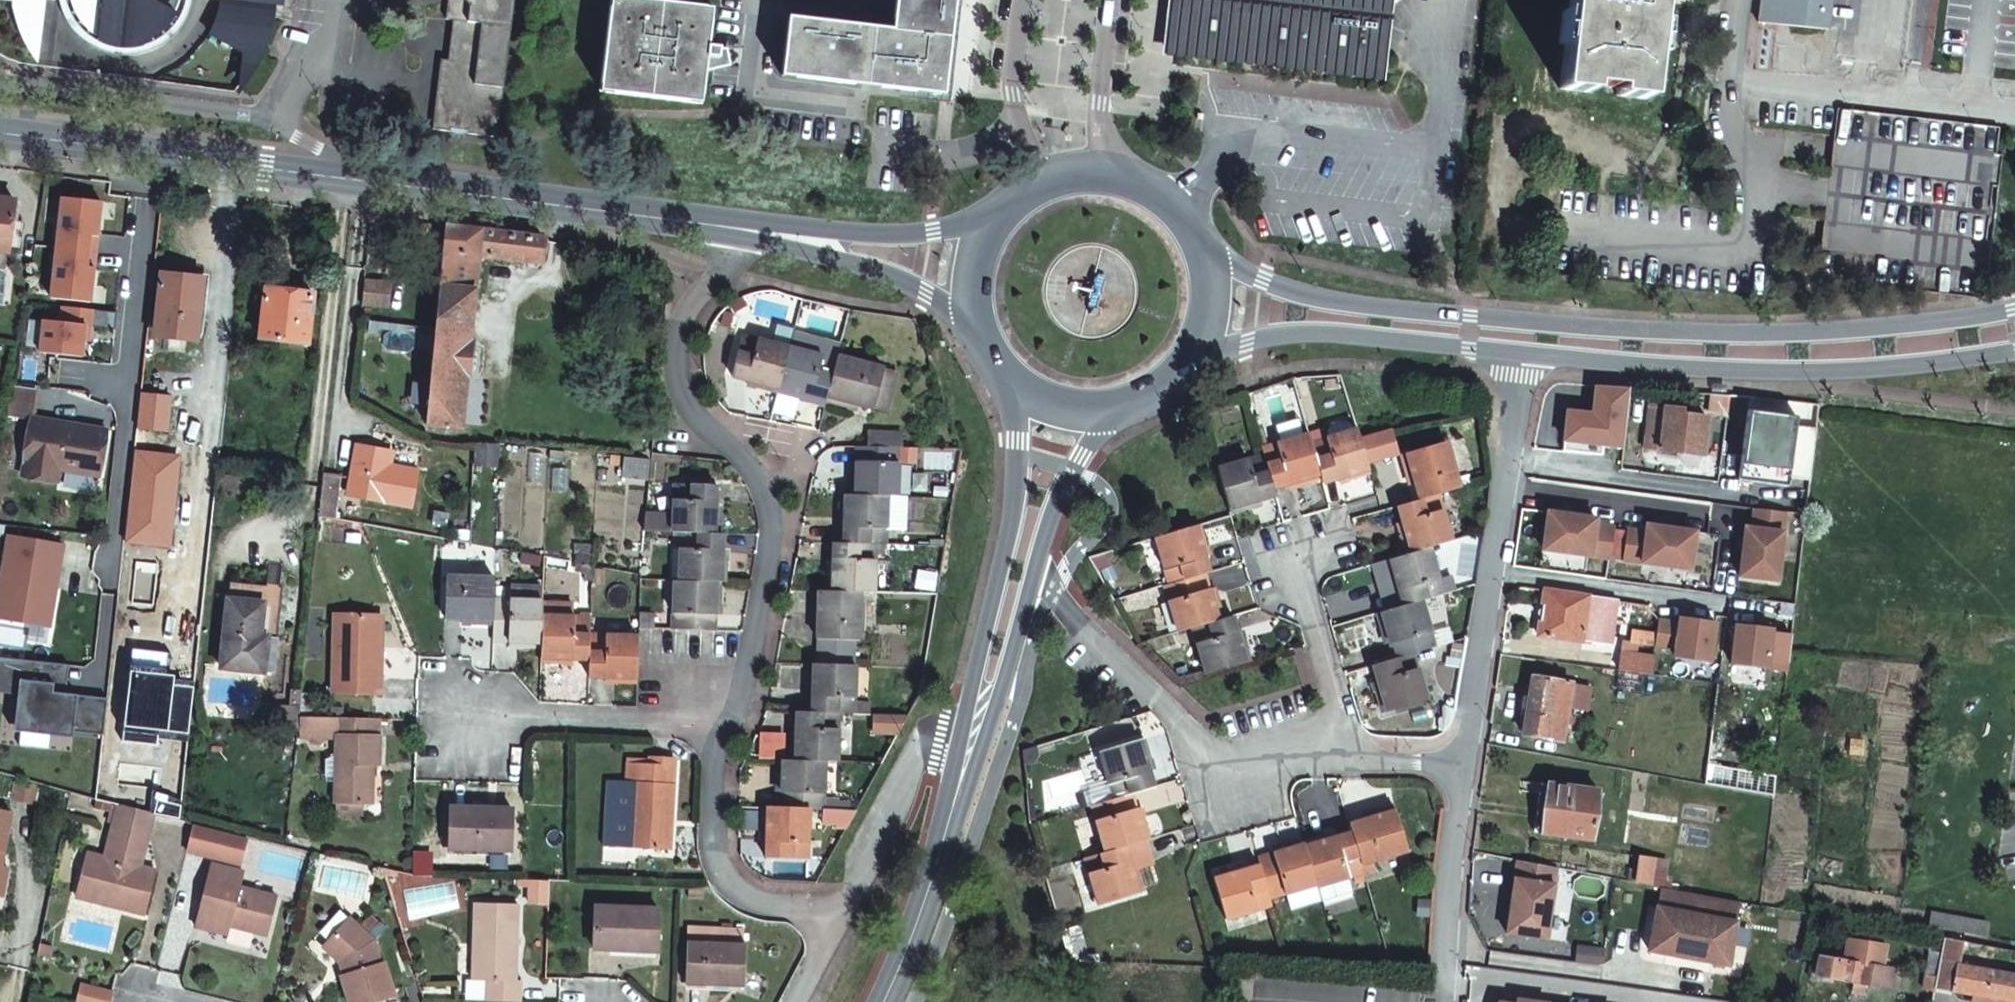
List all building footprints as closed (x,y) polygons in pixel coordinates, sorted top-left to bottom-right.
[(14,2),(15,8),(15,14),(17,21),(19,28),(22,37),(38,38),(42,0),(0,0),(0,1),(14,2)] [(69,6),(70,10),(72,15),(76,20),(88,32),(96,37),(95,43),(102,46),(108,47),(120,50),(128,50),(139,49),(140,42),(145,41),(151,37),(163,28),(169,22),(173,16),(145,0),(89,0),(69,6)] [(210,36),(243,56),(240,85),(244,80),(247,75),(254,66),(260,55),(265,44),(270,31),(273,18),(291,23),(295,0),(214,0),(210,36)] [(443,21),(452,23),(504,28),(507,0),(445,0),(443,21)] [(513,0),(507,0),(504,28),(509,29),(513,0)] [(599,93),(699,105),(710,12),(615,0),(610,0),(599,93)] [(892,34),(788,21),(781,78),(942,97),(954,0),(896,0),(892,34)] [(1380,0),(1179,0),(1173,45),(1372,68),(1379,9),(1380,0)] [(1379,9),(1385,10),(1398,0),(1380,0),(1379,9)] [(1558,89),(1588,92),(1589,85),(1615,89),(1615,95),(1646,99),(1657,0),(1569,0),(1558,89)] [(1759,22),(1826,30),(1830,0),(1761,0),(1759,22)] [(504,28),(452,23),(447,61),(439,61),(431,131),(498,138),(509,29),(504,28)] [(1997,128),(1836,109),(1827,181),(1816,279),(1977,298),(1981,271),(1987,272),(2001,155),(1994,154),(1997,128)] [(100,202),(60,197),(55,248),(94,252),(100,202)] [(6,252),(13,201),(0,199),(0,252),(6,252)] [(479,232),(445,228),(439,288),(473,291),(477,256),(479,232)] [(540,261),(542,240),(479,232),(477,256),(540,261)] [(94,252),(55,248),(50,298),(89,302),(94,252)] [(202,281),(161,277),(155,334),(195,339),(202,281)] [(473,291),(439,288),(435,328),(426,424),(461,427),(466,376),(470,376),(472,344),(468,343),(473,291)] [(313,296),(265,290),(259,340),(308,345),(313,296)] [(59,322),(41,320),(37,352),(80,357),(82,340),(83,325),(88,326),(90,309),(61,306),(59,322)] [(823,342),(791,334),(787,349),(819,357),(823,342)] [(774,394),(787,349),(740,337),(730,377),(745,381),(753,382),(751,389),(774,394)] [(835,357),(838,346),(827,342),(823,357),(834,361),(835,357)] [(819,357),(787,349),(774,394),(798,400),(799,395),(807,397),(822,401),(834,361),(823,357),(819,357)] [(893,372),(835,357),(834,361),(822,401),(845,406),(846,402),(854,404),(871,408),(878,383),(890,386),(893,372)] [(883,411),(890,386),(878,383),(871,408),(883,411)] [(1565,412),(1560,453),(1601,456),(1598,443),(1624,447),(1627,392),(1595,388),(1589,416),(1565,412)] [(36,393),(10,389),(9,394),(5,416),(31,420),(31,418),(36,393)] [(140,393),(136,428),(166,431),(170,396),(140,393)] [(1680,410),(1649,407),(1644,449),(1701,455),(1706,418),(1680,415),(1680,410)] [(1746,412),(1738,479),(1786,484),(1787,474),(1809,480),(1816,432),(1796,426),(1796,416),(1746,412)] [(107,432),(31,418),(31,420),(30,427),(11,424),(4,468),(23,471),(22,474),(58,480),(60,471),(99,478),(107,432)] [(1347,480),(1368,474),(1365,462),(1358,438),(1356,430),(1309,443),(1319,478),(1321,483),(1345,476),(1347,480)] [(1387,430),(1358,438),(1365,462),(1394,453),(1387,430)] [(899,448),(902,448),(902,434),(867,432),(866,446),(899,448)] [(1309,443),(1307,435),(1260,449),(1262,456),(1272,488),(1296,480),(1297,484),(1319,478),(1309,443)] [(1435,495),(1457,488),(1443,442),(1400,455),(1407,477),(1410,475),(1418,500),(1435,495)] [(381,464),(383,448),(356,444),(347,495),(412,506),(417,470),(390,465),(381,464)] [(495,445),(478,444),(477,467),(495,468),(495,445)] [(887,497),(898,497),(899,464),(899,448),(866,446),(857,446),(856,471),(852,470),(851,495),(887,497)] [(392,450),(383,448),(381,464),(390,465),(392,450)] [(902,448),(899,448),(899,464),(916,464),(917,449),(902,448)] [(137,449),(126,541),(171,548),(180,453),(137,449)] [(1250,503),(1274,496),(1272,488),(1262,456),(1216,469),(1229,514),(1251,507),(1250,503)] [(649,459),(629,457),(624,457),(622,476),(647,479),(649,459)] [(338,474),(324,471),(319,516),(334,519),(338,474)] [(674,485),(672,531),(680,532),(719,533),(721,511),(716,510),(717,486),(674,485)] [(876,545),(886,545),(887,497),(851,495),(840,495),(840,519),(844,519),(843,544),(876,545)] [(1427,548),(1449,541),(1435,495),(1418,500),(1395,507),(1403,531),(1399,533),(1406,554),(1427,548)] [(1805,514),(1806,504),(1791,502),(1789,512),(1805,514)] [(1776,581),(1784,512),(1754,509),(1751,529),(1744,528),(1739,577),(1776,581)] [(1542,549),(1608,559),(1612,528),(1594,526),(1595,518),(1547,512),(1542,549)] [(1204,547),(1198,525),(1154,538),(1168,585),(1202,575),(1207,573),(1200,548),(1204,547)] [(1623,561),(1689,570),(1694,532),(1646,525),(1644,534),(1627,532),(1623,561)] [(721,583),(726,583),(727,562),(723,561),(724,533),(719,533),(680,532),(678,582),(721,583)] [(5,534),(0,565),(0,620),(50,628),(63,543),(5,534)] [(591,566),(591,545),(573,544),(573,556),(576,556),(576,563),(591,566)] [(860,595),(874,595),(876,555),(876,545),(843,544),(833,544),(832,568),(829,568),(828,593),(860,595)] [(886,555),(886,545),(876,545),(876,555),(886,555)] [(1419,600),(1440,594),(1427,548),(1406,554),(1383,561),(1390,582),(1394,582),(1401,605),(1419,600)] [(591,566),(576,563),(575,574),(591,574),(591,566)] [(1163,586),(1176,632),(1190,628),(1219,620),(1213,598),(1210,599),(1202,575),(1168,585),(1163,586)] [(494,600),(494,578),(432,576),(429,619),(471,620),(472,623),(493,623),(494,600)] [(672,630),(715,631),(716,606),(720,606),(721,583),(678,582),(674,582),(672,630)] [(281,590),(229,584),(220,668),(272,673),(281,590)] [(511,586),(510,601),(543,602),(543,587),(511,586)] [(1611,644),(1611,640),(1617,602),(1544,591),(1537,636),(1579,643),(1579,639),(1611,644)] [(828,593),(815,592),(814,617),(818,617),(817,640),(820,640),(855,642),(859,642),(860,595),(828,593)] [(510,601),(494,600),(493,623),(493,642),(518,642),(518,646),(542,646),(543,616),(543,602),(510,601)] [(1410,653),(1433,647),(1419,600),(1401,605),(1376,613),(1381,634),(1386,633),(1393,658),(1410,653)] [(571,603),(543,602),(543,616),(570,618),(571,603)] [(373,647),(373,615),(333,614),(331,692),(379,692),(380,647),(373,647)] [(570,618),(543,616),(542,646),(541,661),(563,662),(564,659),(589,659),(589,635),(590,618),(570,618)] [(1190,628),(1204,675),(1248,662),(1241,641),(1238,642),(1230,617),(1219,620),(1190,628)] [(1678,624),(1659,621),(1654,647),(1673,650),(1672,657),(1710,663),(1715,624),(1678,619),(1678,624)] [(1771,630),(1734,626),(1730,665),(1767,669),(1768,662),(1788,664),(1791,638),(1770,635),(1771,630)] [(613,681),(635,681),(636,636),(589,635),(589,659),(589,676),(613,677),(613,681)] [(855,642),(820,640),(819,665),(854,666),(855,642)] [(1618,671),(1649,675),(1653,658),(1632,654),(1634,644),(1623,642),(1618,671)] [(1393,658),(1371,665),(1378,690),(1374,691),(1381,713),(1424,700),(1410,653),(1393,658)] [(0,657),(0,685),(23,688),(19,725),(73,730),(77,693),(59,691),(62,663),(0,657)] [(852,702),(854,666),(819,665),(810,664),(808,688),(812,689),(811,712),(838,713),(852,714),(852,702)] [(126,726),(189,733),(195,679),(131,673),(126,726)] [(1570,683),(1531,677),(1529,687),(1524,685),(1518,724),(1523,724),(1521,734),(1559,741),(1570,683)] [(107,696),(77,693),(73,730),(103,734),(107,696)] [(279,702),(277,726),(297,729),(298,714),(299,705),(279,702)] [(852,714),(869,714),(869,703),(852,702),(852,714)] [(824,762),(837,763),(838,713),(811,712),(797,711),(796,737),(792,737),(791,761),(824,762)] [(317,737),(317,715),(298,714),(297,729),(296,736),(317,737)] [(371,733),(371,717),(317,715),(317,737),(336,738),(334,804),(360,804),(370,805),(370,768),(378,768),(379,734),(371,733)] [(906,716),(874,715),(873,734),(896,735),(906,716)] [(1131,793),(1152,787),(1145,763),(1149,762),(1143,740),(1100,753),(1113,799),(1131,793)] [(623,784),(603,785),(603,849),(669,850),(669,826),(665,826),(667,787),(671,788),(671,760),(643,758),(643,765),(623,764),(623,784)] [(809,811),(821,812),(824,762),(791,761),(778,760),(778,783),(782,784),(781,810),(809,811)] [(1590,840),(1596,791),(1538,784),(1532,831),(1590,840)] [(1113,799),(1091,805),(1105,852),(1124,846),(1148,839),(1142,817),(1137,818),(1131,793),(1113,799)] [(154,812),(117,803),(101,856),(92,853),(88,869),(81,868),(76,887),(109,895),(107,904),(141,913),(154,870),(138,865),(154,812)] [(360,816),(360,804),(334,804),(334,815),(360,816)] [(451,807),(450,847),(479,848),(479,853),(511,854),(511,809),(451,807)] [(1371,817),(1347,824),(1349,833),(1359,864),(1371,861),(1405,850),(1393,807),(1371,814),(1371,817)] [(781,810),(763,809),(762,832),(767,832),(765,857),(807,859),(809,811),(781,810)] [(0,811),(0,857),(9,813),(0,811)] [(193,824),(186,851),(215,858),(216,854),(241,861),(246,838),(193,824)] [(1313,884),(1314,887),(1347,877),(1361,872),(1359,864),(1349,833),(1325,840),(1324,836),(1301,842),(1313,884)] [(1281,850),(1255,858),(1257,864),(1267,898),(1283,894),(1313,884),(1301,842),(1300,840),(1279,847),(1281,850)] [(1105,852),(1084,858),(1097,904),(1141,891),(1135,870),(1131,871),(1124,846),(1105,852)] [(479,848),(450,847),(450,854),(479,856),(479,853),(479,848)] [(88,869),(92,853),(85,851),(81,868),(88,869)] [(1637,855),(1633,884),(1660,887),(1662,868),(1652,866),(1653,857),(1637,855)] [(1359,864),(1361,872),(1361,874),(1373,871),(1371,861),(1359,864)] [(1555,869),(1515,861),(1503,934),(1544,941),(1555,869)] [(265,934),(275,897),(238,886),(242,872),(211,864),(207,883),(203,883),(192,925),(214,930),(215,920),(225,924),(265,934)] [(1223,919),(1269,905),(1267,898),(1257,864),(1233,872),(1232,868),(1210,874),(1223,919)] [(1350,885),(1364,882),(1361,874),(1361,872),(1347,877),(1350,885)] [(548,880),(529,880),(529,886),(529,904),(547,904),(548,880)] [(1287,909),(1318,900),(1314,887),(1313,884),(1283,894),(1287,909)] [(73,897),(107,904),(109,895),(76,887),(73,897)] [(1645,951),(1678,957),(1679,951),(1695,955),(1693,960),(1724,965),(1736,905),(1656,889),(1645,951)] [(486,1001),(522,1001),(523,1001),(523,980),(517,980),(519,905),(477,903),(474,981),(488,982),(486,1001)] [(657,908),(593,906),(593,950),(656,951),(657,908)] [(1988,926),(1929,916),(1927,931),(1986,941),(1988,926)] [(223,932),(225,924),(215,920),(214,930),(223,932)] [(348,920),(337,932),(342,937),(354,925),(348,920)] [(337,932),(322,947),(338,963),(343,961),(346,974),(340,976),(348,1001),(381,1001),(394,998),(384,964),(381,965),(375,943),(354,925),(342,937),(337,932)] [(740,928),(684,927),(684,984),(743,985),(743,944),(740,944),(740,928)] [(50,944),(37,940),(35,953),(47,955),(50,944)] [(1957,967),(1960,943),(1942,940),(1939,955),(1933,988),(2011,1001),(2014,1001),(2014,977),(1957,967)] [(1877,988),(1881,968),(1884,947),(1846,941),(1843,962),(1817,957),(1814,977),(1852,984),(1850,993),(1862,996),(1864,985),(1877,988)] [(1679,951),(1678,957),(1693,960),(1695,955),(1679,951)] [(1933,988),(1939,955),(1928,953),(1922,990),(1933,992),(1933,988)] [(1893,970),(1881,968),(1877,988),(1889,990),(1893,970)] [(79,984),(74,1001),(107,1001),(110,992),(79,984)] [(1933,992),(1922,990),(1919,1001),(1931,1001),(1933,992)]
